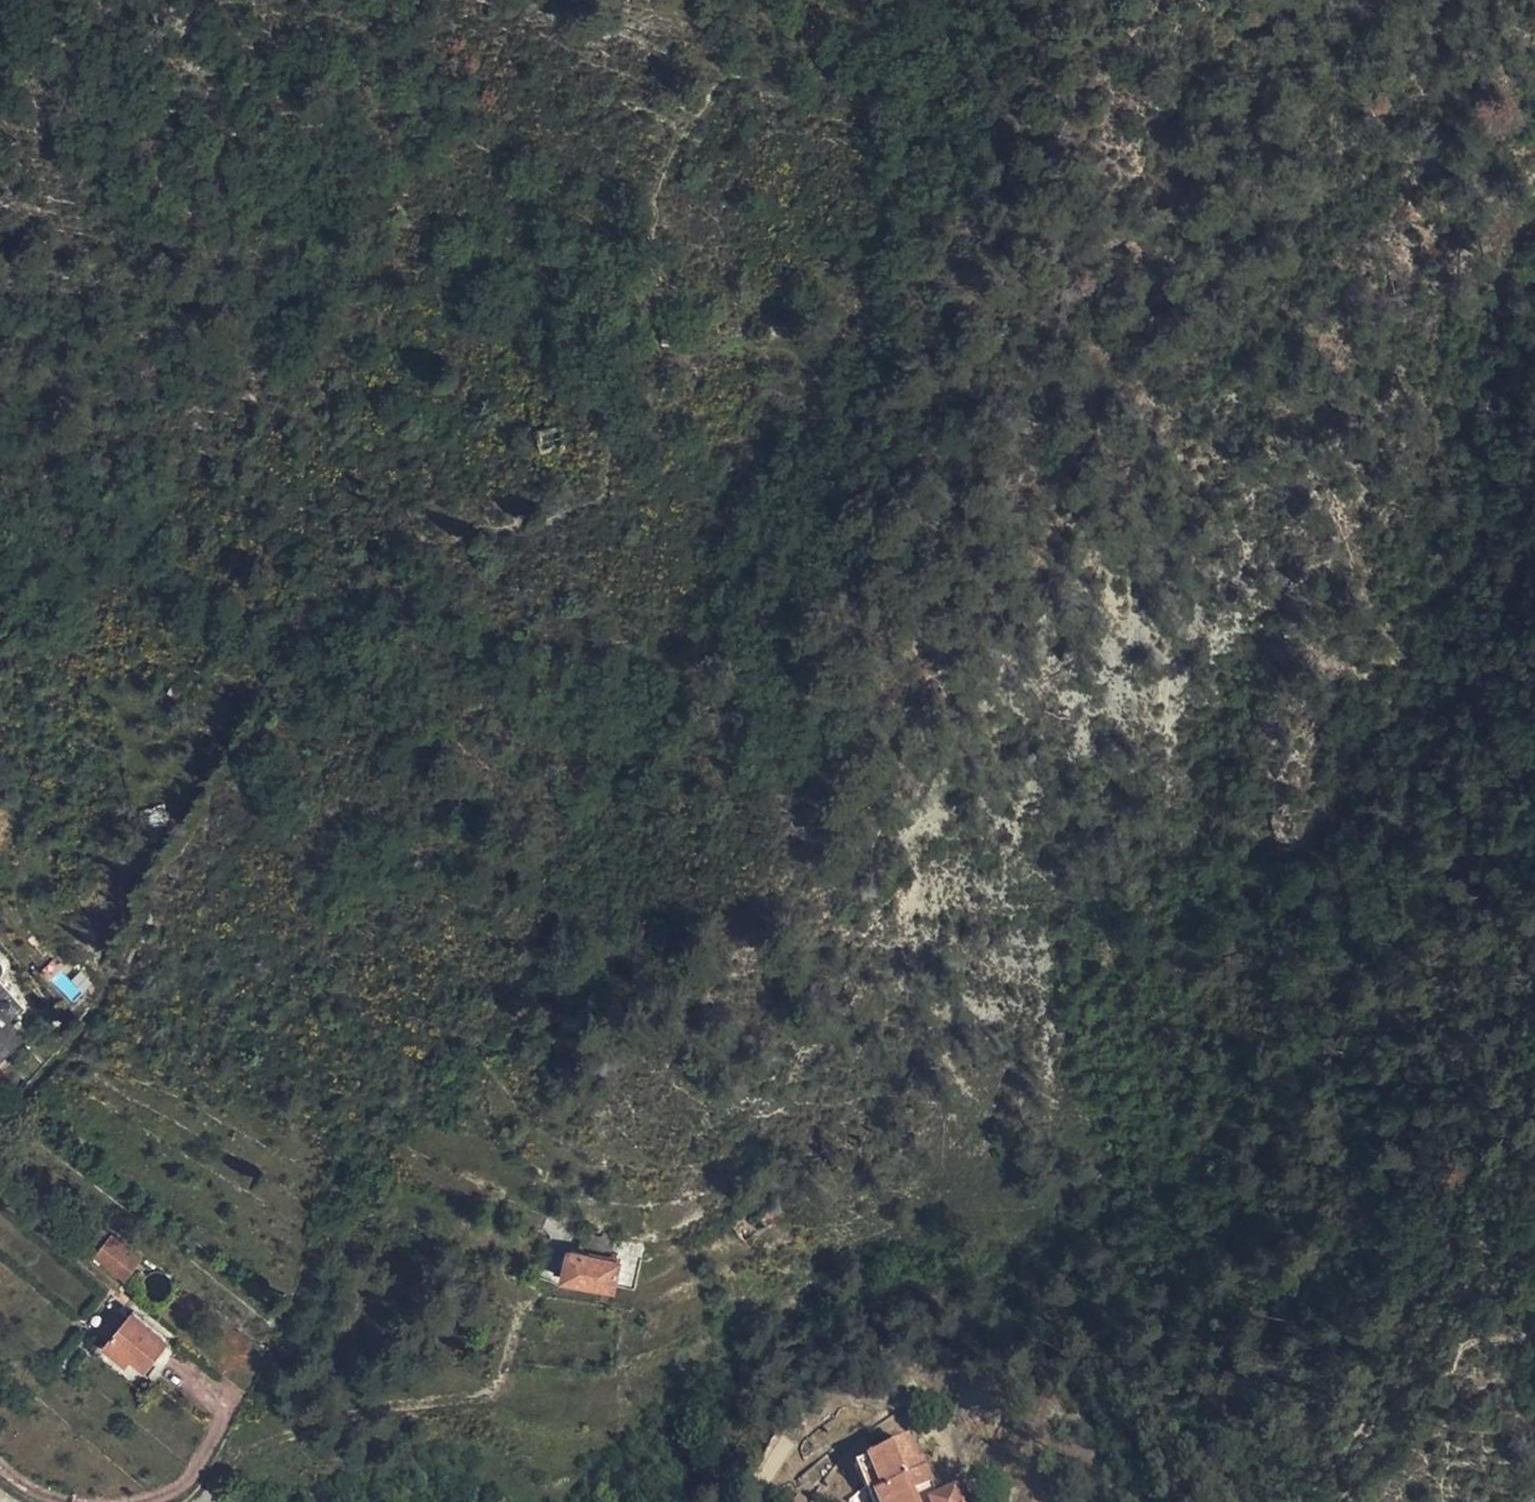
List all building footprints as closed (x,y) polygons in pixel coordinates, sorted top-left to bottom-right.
[(0,1059),(27,1034),(12,1018),(23,1008),(0,982),(0,1058),(0,1059)] [(123,1283),(143,1259),(112,1234),(91,1258),(123,1283)] [(563,1266),(638,1277),(641,1249),(570,1238),(563,1266)] [(118,1315),(100,1337),(111,1347),(129,1323),(118,1315)] [(129,1323),(111,1347),(107,1352),(126,1367),(133,1360),(149,1372),(170,1346),(133,1318),(129,1323)] [(869,1497),(875,1492),(881,1501),(970,1501),(956,1481),(940,1491),(899,1439),(851,1470),(869,1497)] [(869,1497),(872,1501),(881,1501),(875,1492),(869,1497)]
